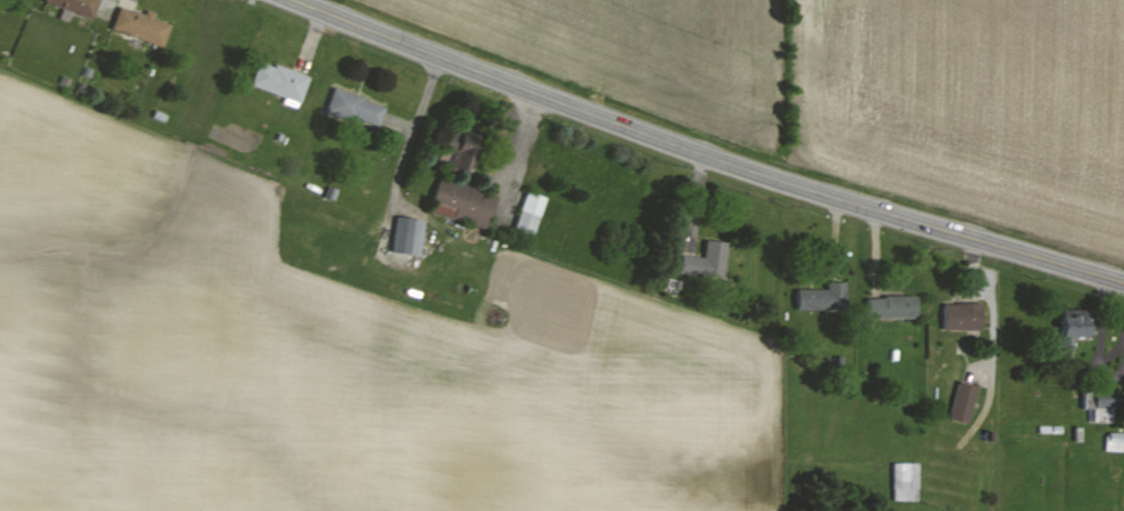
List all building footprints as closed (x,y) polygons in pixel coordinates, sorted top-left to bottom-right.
[(44,1),(92,18),(98,0),(44,0),(44,1)] [(162,46),(171,22),(145,12),(145,14),(120,5),(111,28),(162,46)] [(308,77),(259,59),(250,84),(284,96),(282,102),(297,107),(308,77)] [(325,111),(356,122),(357,118),(378,126),(386,105),(333,87),(325,111)] [(469,172),(482,138),(452,126),(441,152),(448,155),(445,162),(469,172)] [(496,195),(439,176),(432,200),(455,207),(451,217),(485,228),(496,195)] [(514,228),(533,235),(546,196),(527,190),(514,228)] [(420,255),(424,219),(396,216),(392,252),(420,255)] [(704,255),(683,252),(680,271),(723,277),(728,241),(706,239),(704,255)] [(917,317),(917,296),(867,296),(868,317),(917,317)] [(944,328),(982,329),(982,303),(944,302),(944,328)] [(1063,336),(1092,336),(1092,315),(1070,315),(1070,322),(1063,322),(1063,336)] [(949,417),(969,422),(979,385),(959,380),(949,417)] [(1084,396),(1084,409),(1091,409),(1090,420),(1112,421),(1113,397),(1084,396)] [(1107,431),(1106,450),(1123,451),(1123,432),(1107,431)] [(919,462),(893,462),(893,500),(918,500),(919,462)]
